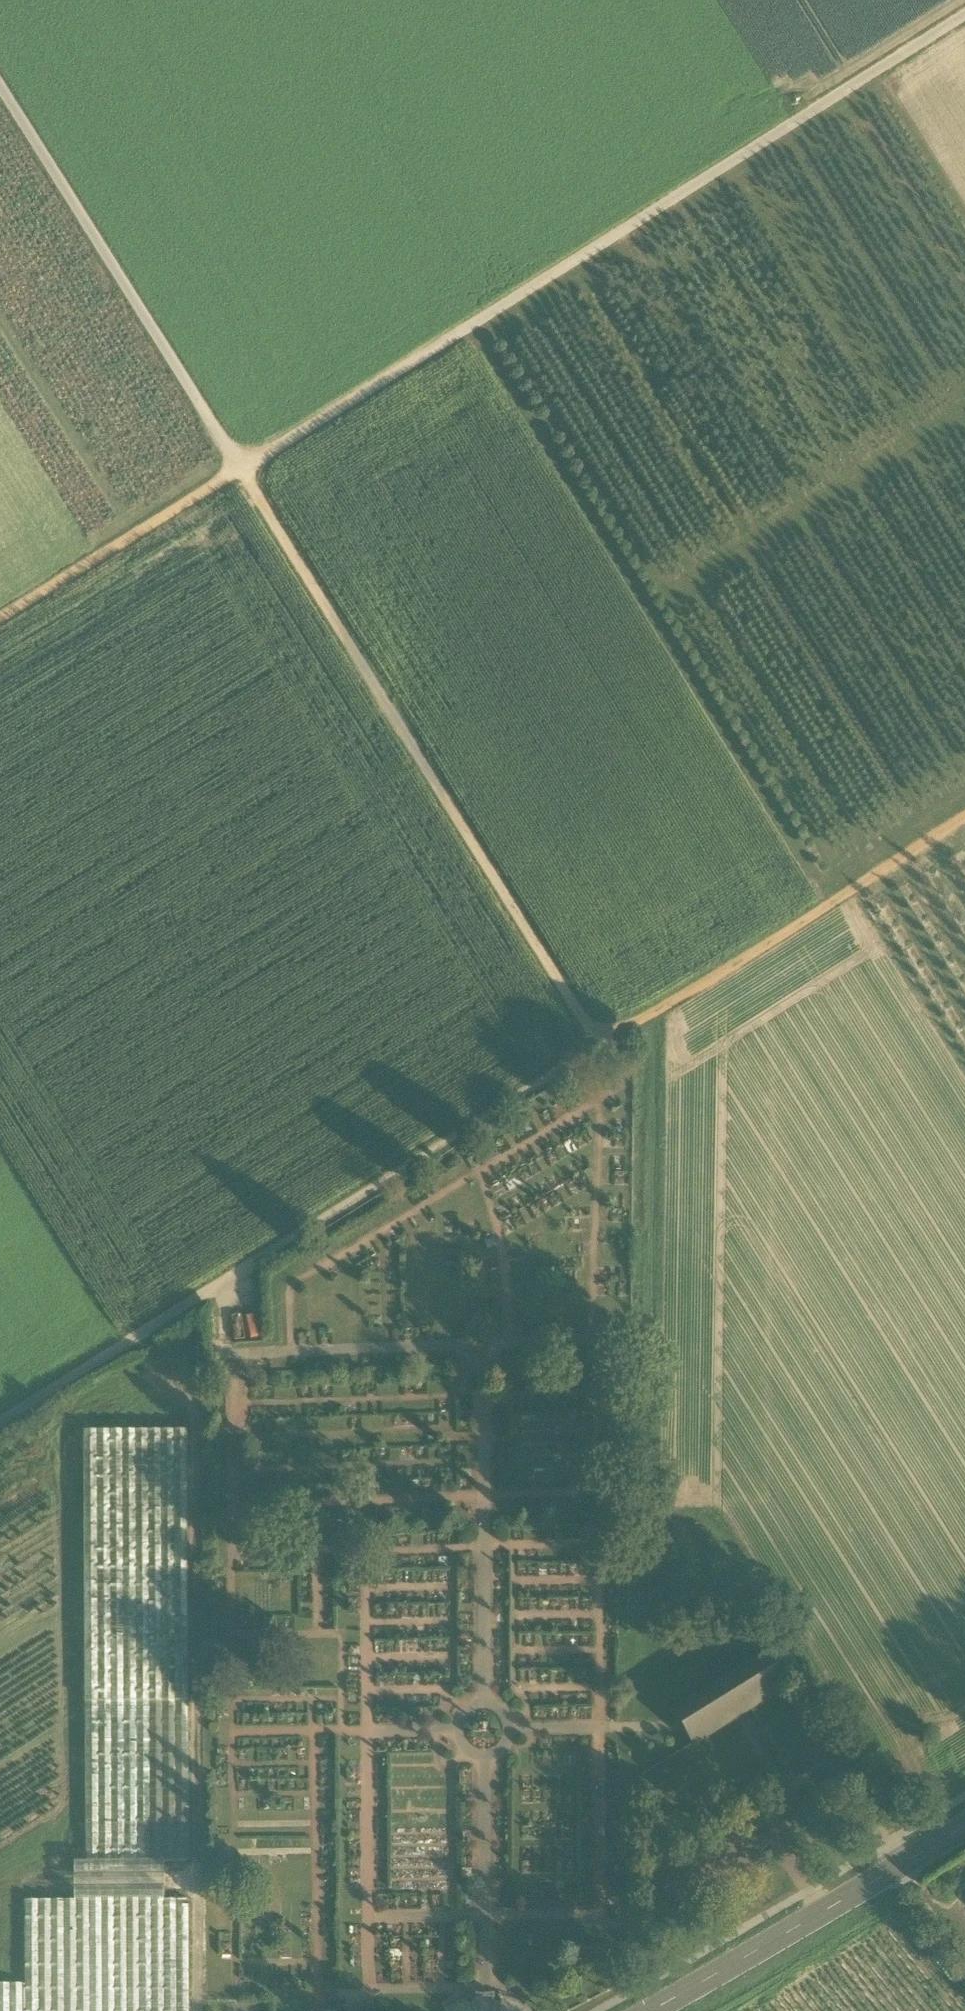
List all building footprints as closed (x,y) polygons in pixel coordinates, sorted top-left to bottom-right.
[(83,1432),(85,1703),(189,1702),(187,1431),(83,1432)] [(683,1704),(705,1741),(788,1690),(766,1654),(683,1704)] [(189,1862),(189,1702),(85,1703),(85,1863),(164,1862),(189,1862)] [(705,1741),(683,1704),(671,1711),(693,1748),(705,1741)] [(74,1863),(74,1901),(164,1900),(164,1862),(85,1863),(74,1863)] [(164,1900),(74,1901),(25,1901),(25,1985),(0,1985),(0,2010),(189,2010),(189,1900),(164,1900)]
